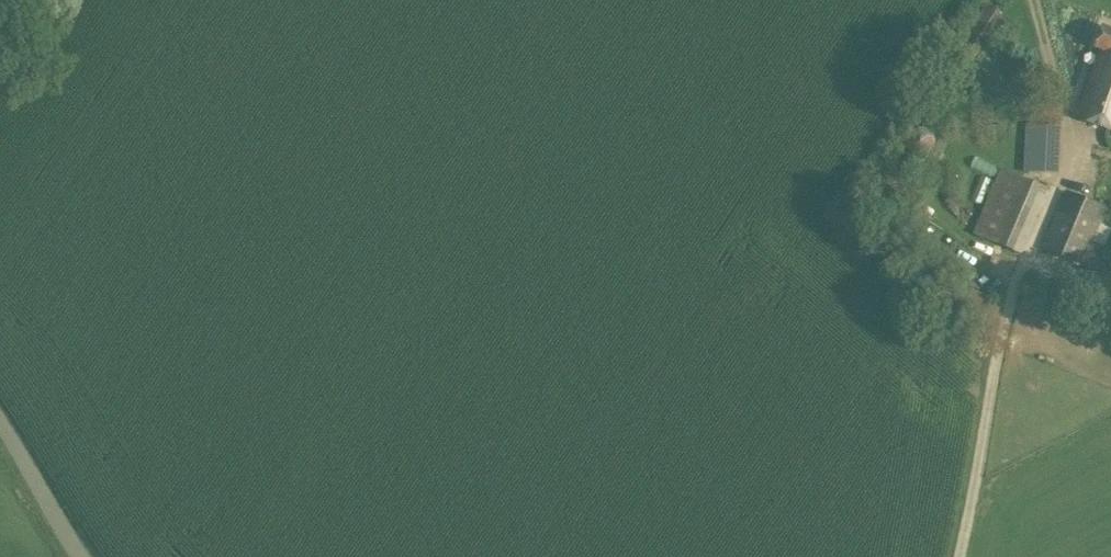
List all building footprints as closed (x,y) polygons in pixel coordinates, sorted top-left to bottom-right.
[(968,65),(1002,13),(987,3),(953,55),(968,65)] [(1075,118),(1110,130),(1110,30),(1105,27),(1096,51),(1100,52),(1089,83),(1088,82),(1075,118)] [(1060,171),(1061,126),(1026,126),(1026,170),(1060,171)] [(1019,253),(1048,188),(1001,168),(973,233),(1019,253)] [(1096,272),(1106,247),(1093,242),(1107,208),(1067,191),(1042,249),(1096,272)] [(1101,299),(1099,307),(1110,311),(1110,302),(1101,299)]
